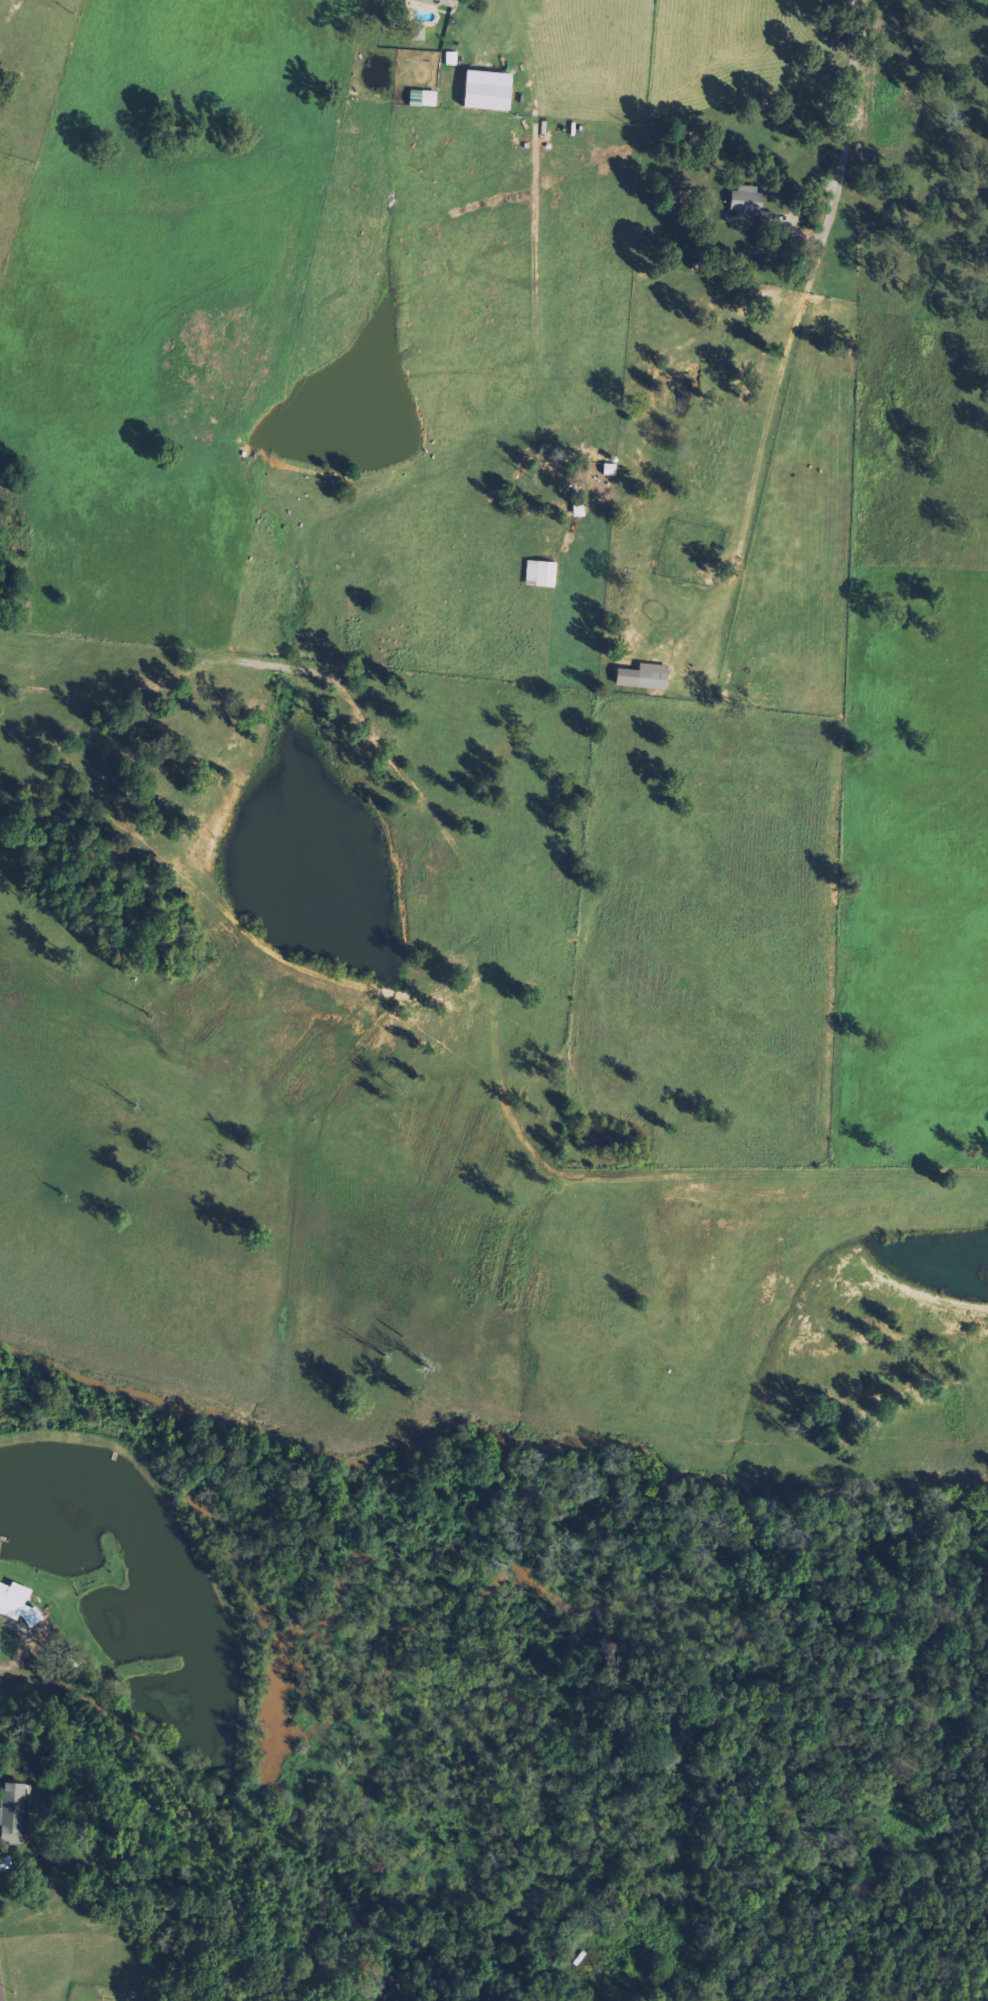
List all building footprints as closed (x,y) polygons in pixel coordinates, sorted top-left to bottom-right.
[(453,9),(455,0),(412,0),(453,9)] [(514,74),(469,72),(468,109),(513,111),(514,74)] [(438,92),(423,91),(422,106),(437,107),(438,92)] [(734,187),(732,215),(750,216),(750,213),(762,214),(763,188),(734,187)] [(526,587),(556,588),(557,563),(528,562),(526,587)] [(619,669),(618,687),(669,689),(670,665),(641,664),(641,670),(619,669)] [(20,1621),(38,1628),(44,1612),(27,1606),(33,1590),(13,1582),(11,1587),(0,1583),(0,1613),(20,1621)] [(26,1842),(28,1785),(7,1784),(7,1801),(3,1800),(2,1841),(26,1842)] [(14,1870),(12,1856),(0,1858),(0,1873),(14,1870)]
